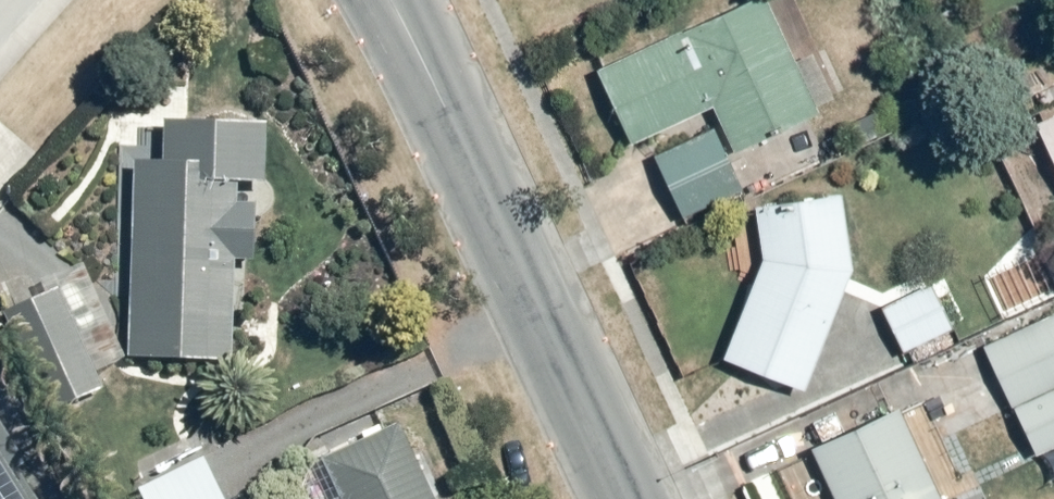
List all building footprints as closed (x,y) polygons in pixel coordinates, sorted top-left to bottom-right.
[(651,151),(680,215),(741,188),(726,153),(822,111),(773,0),(677,0),(622,24),(628,37),(589,55),(628,143),(711,106),(718,121),(651,151)] [(1033,120),(1053,168),(1053,111),(1033,120)] [(158,155),(125,154),(120,355),(226,357),(229,256),(254,257),(258,118),(160,116),(158,155)] [(752,192),(755,256),(716,352),(804,387),(849,276),(840,184),(752,192)] [(946,270),(875,301),(902,365),(957,341),(951,326),(967,320),(946,270)] [(0,304),(0,320),(35,417),(97,394),(57,283),(0,304)] [(983,341),(1025,450),(1053,439),(1053,314),(983,341)] [(801,430),(833,498),(944,498),(893,388),(801,430)] [(388,414),(287,459),(305,498),(426,498),(388,414)] [(0,444),(0,498),(34,498),(0,444)] [(200,457),(134,488),(139,498),(220,498),(200,457)]
